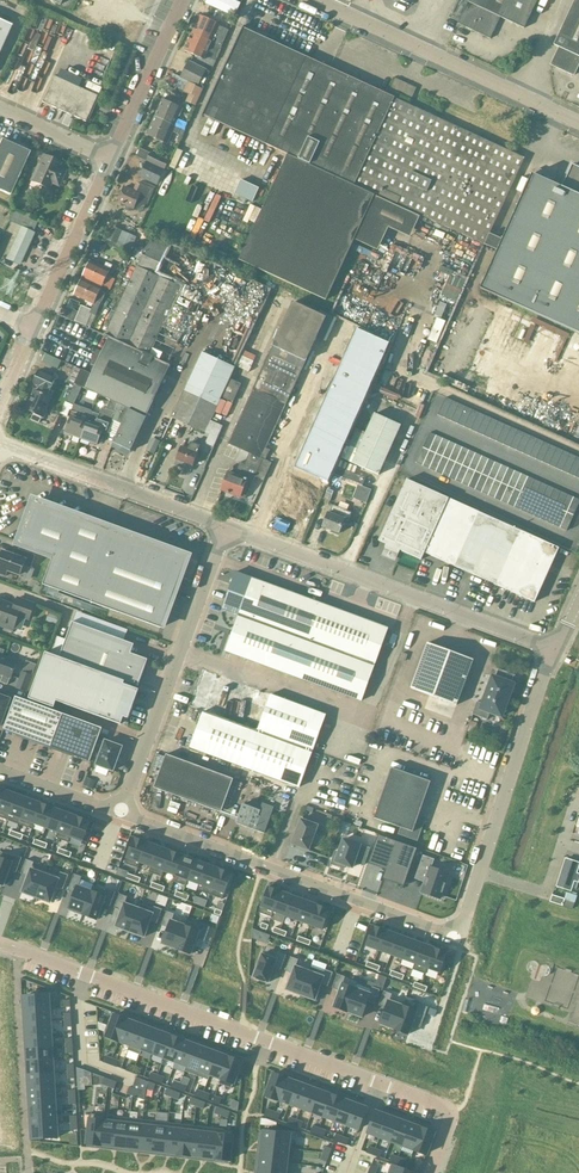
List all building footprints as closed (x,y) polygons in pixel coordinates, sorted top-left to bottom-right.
[(206,3),(225,12),(234,16),(240,3),(233,0),(208,0),(206,3)] [(501,18),(510,0),(470,0),(459,24),(491,39),(501,18)] [(538,0),(510,0),(501,18),(525,29),(538,0)] [(556,45),(560,47),(552,64),(574,75),(578,65),(578,0),(577,0),(556,45)] [(200,17),(192,34),(212,43),(219,27),(220,26),(200,17)] [(10,26),(0,21),(0,49),(10,26)] [(219,27),(212,43),(222,48),(229,31),(219,27)] [(244,29),(204,116),(288,155),(239,261),(326,302),(355,240),(376,196),(420,216),(485,247),(485,246),(490,235),(525,159),(511,153),(479,138),(428,114),(244,29)] [(185,51),(205,60),(212,43),(192,34),(185,51)] [(189,62),(181,78),(203,88),(210,73),(206,71),(206,70),(189,62)] [(174,75),(170,84),(190,93),(187,99),(196,104),(199,97),(203,88),(181,78),(174,75)] [(54,76),(42,101),(86,121),(97,95),(87,91),(54,76)] [(395,78),(389,91),(411,101),(417,88),(395,78)] [(155,117),(183,130),(185,131),(189,121),(180,117),(183,109),(163,100),(155,117)] [(147,135),(168,144),(173,132),(178,134),(179,136),(178,140),(181,141),(185,131),(183,130),(155,117),(147,135)] [(10,196),(29,152),(1,140),(0,142),(0,191),(10,196)] [(169,161),(151,152),(147,161),(165,169),(169,161)] [(51,183),(58,186),(65,171),(58,168),(60,163),(42,155),(31,182),(48,189),(51,183)] [(165,169),(147,161),(140,177),(158,185),(165,169)] [(533,175),(504,241),(490,235),(485,246),(499,252),(483,291),(578,333),(578,168),(573,165),(563,188),(533,175)] [(239,179),(228,204),(249,213),(259,187),(239,179)] [(124,188),(118,202),(126,206),(125,208),(126,211),(130,212),(133,211),(134,209),(135,210),(137,211),(144,208),(145,205),(148,206),(154,191),(151,190),(153,186),(142,181),(141,184),(136,193),(124,188)] [(21,228),(6,261),(18,266),(33,234),(38,223),(13,211),(9,221),(22,227),(21,228)] [(122,231),(116,247),(130,253),(137,237),(122,231)] [(75,383),(74,384),(75,384),(87,389),(98,395),(110,400),(106,409),(102,408),(100,414),(92,412),(88,423),(82,440),(98,446),(104,430),(107,431),(110,425),(109,425),(109,424),(110,425),(115,412),(115,410),(116,411),(113,420),(123,425),(114,443),(131,451),(148,417),(172,367),(149,356),(182,287),(156,274),(170,245),(152,237),(148,245),(136,272),(106,336),(110,338),(104,351),(93,375),(83,370),(81,369),(81,370),(75,383)] [(86,255),(99,261),(107,244),(94,238),(86,255)] [(91,261),(83,279),(103,288),(103,287),(110,290),(115,280),(108,276),(111,270),(91,261)] [(75,296),(95,305),(96,302),(101,304),(105,294),(101,292),(103,288),(83,279),(75,296)] [(229,474),(222,490),(245,499),(255,477),(256,477),(264,480),(272,463),(266,460),(270,450),(267,448),(327,318),(294,303),(229,445),(251,454),(246,465),(241,464),(238,471),(235,470),(233,475),(229,474)] [(82,306),(75,321),(91,328),(96,316),(92,313),(93,311),(82,306)] [(338,320),(333,333),(338,335),(343,322),(338,320)] [(525,340),(531,341),(534,328),(528,326),(525,340)] [(357,329),(350,344),(384,359),(390,344),(357,329)] [(350,344),(343,359),(377,374),(384,359),(350,344)] [(391,375),(401,349),(393,346),(383,372),(391,375)] [(172,417),(205,433),(222,397),(231,379),(230,379),(235,368),(202,352),(197,362),(172,417)] [(343,359),(336,375),(370,390),(377,374),(343,359)] [(35,391),(26,411),(34,414),(31,420),(39,423),(41,418),(41,417),(44,418),(47,411),(46,411),(52,398),(47,396),(50,391),(51,391),(56,379),(39,371),(33,384),(40,387),(38,392),(35,391)] [(336,375),(329,390),(363,405),(370,390),(336,375)] [(233,403),(241,384),(231,379),(222,397),(233,403)] [(72,419),(66,434),(82,440),(88,423),(92,412),(92,411),(74,404),(82,388),(75,384),(67,401),(74,404),(72,411),(70,410),(70,411),(68,418),(72,419)] [(329,390),(322,406),(356,421),(363,405),(329,390)] [(446,398),(438,415),(444,418),(452,401),(446,398)] [(452,401),(444,418),(451,421),(459,404),(452,401)] [(459,404),(451,421),(457,424),(465,406),(459,404)] [(322,406),(315,421),(349,436),(356,421),(322,406)] [(465,406),(457,424),(464,427),(472,409),(465,406)] [(516,421),(518,417),(493,406),(491,411),(516,421)] [(472,409),(464,427),(470,430),(478,412),(472,409)] [(478,412),(470,430),(477,433),(485,415),(478,412)] [(375,414),(358,451),(347,445),(344,451),(341,457),(380,475),(402,426),(375,414)] [(485,415),(477,433),(484,436),(491,418),(485,415)] [(491,418),(484,436),(490,439),(498,421),(491,418)] [(169,439),(177,441),(182,424),(174,421),(169,439)] [(315,421),(309,437),(342,452),(349,436),(315,421)] [(498,421),(490,439),(497,442),(504,424),(498,421)] [(504,424),(497,442),(503,444),(511,427),(504,424)] [(511,427),(503,444),(510,447),(518,430),(511,427)] [(518,430),(510,447),(516,450),(524,433),(518,430)] [(430,433),(423,448),(430,451),(436,435),(430,433)] [(524,433),(516,450),(523,453),(531,436),(524,433)] [(436,435),(430,451),(436,453),(443,438),(436,435)] [(531,436),(523,453),(529,456),(537,439),(531,436)] [(309,437),(302,452),(336,467),(342,452),(309,437)] [(152,438),(146,451),(155,455),(161,442),(152,438)] [(443,438),(436,453),(443,456),(450,441),(443,438)] [(537,439),(529,456),(536,459),(544,442),(537,439)] [(450,441),(443,456),(449,459),(456,444),(450,441)] [(182,448),(175,466),(192,472),(201,446),(190,442),(188,450),(182,448)] [(544,442),(536,459),(542,462),(550,445),(544,442)] [(162,443),(151,474),(160,477),(171,446),(162,443)] [(456,444),(449,459),(456,462),(463,447),(456,444)] [(550,445),(542,462),(549,465),(557,447),(550,445)] [(463,447),(456,462),(462,465),(469,450),(463,447)] [(557,447),(549,465),(555,468),(563,450),(557,447)] [(423,448),(416,463),(423,466),(430,451),(423,448)] [(469,450),(462,465),(469,468),(476,453),(469,450)] [(563,450),(555,468),(562,471),(570,453),(563,450)] [(430,451),(423,466),(429,469),(436,453),(430,451)] [(302,452),(295,468),(329,483),(336,467),(302,452)] [(436,453),(429,469),(436,471),(443,456),(436,453)] [(476,453),(469,468),(475,471),(482,456),(476,453)] [(570,453),(562,471),(568,474),(576,456),(570,453)] [(443,456),(436,471),(443,474),(449,459),(443,456)] [(482,456),(475,471),(482,474),(489,459),(482,456)] [(568,474),(575,477),(578,468),(578,457),(576,456),(568,474)] [(449,459),(443,474),(449,477),(456,462),(449,459)] [(489,459),(482,474),(488,477),(495,462),(489,459)] [(341,461),(336,475),(363,485),(366,478),(355,474),(357,467),(341,461)] [(456,462),(449,477),(456,480),(462,465),(456,462)] [(495,462),(488,477),(495,480),(502,465),(495,462)] [(462,465),(456,480),(462,483),(469,468),(462,465)] [(502,465),(495,480),(502,483),(508,468),(502,465)] [(469,468),(462,483),(469,486),(475,471),(469,468)] [(508,468),(502,483),(508,486),(515,471),(508,468)] [(475,471),(469,486),(475,489),(482,474),(475,471)] [(515,471),(508,486),(515,489),(521,474),(515,471)] [(482,474),(475,489),(482,492),(488,477),(482,474)] [(521,474),(515,489),(521,492),(528,477),(521,474)] [(488,477),(482,492),(488,495),(495,480),(488,477)] [(528,477),(521,492),(528,495),(534,480),(528,477)] [(407,480),(380,541),(387,544),(385,547),(399,553),(400,550),(422,560),(425,552),(534,602),(559,548),(407,480)] [(495,480),(488,495),(495,498),(502,483),(495,480)] [(534,480),(528,495),(534,498),(541,482),(534,480)] [(282,497),(276,514),(289,519),(298,494),(286,489),(288,484),(281,481),(276,495),(282,497)] [(541,482),(534,498),(541,500),(548,485),(541,482)] [(357,483),(352,497),(366,502),(371,488),(357,483)] [(502,483),(495,498),(501,501),(508,486),(502,483)] [(548,485),(541,500),(547,503),(554,488),(548,485)] [(508,486),(501,501),(508,504),(515,489),(508,486)] [(298,494),(289,519),(303,524),(309,507),(315,510),(321,496),(300,488),(298,494)] [(324,499),(330,501),(334,490),(328,488),(324,499)] [(554,488),(547,503),(554,506),(561,491),(554,488)] [(515,489),(508,504),(514,507),(521,492),(515,489)] [(561,491),(554,506),(560,509),(567,494),(561,491)] [(521,492),(514,507),(521,510),(528,495),(521,492)] [(567,494),(560,509),(567,512),(568,510),(574,497),(567,494)] [(528,495),(521,510),(527,513),(534,498),(528,495)] [(568,510),(575,512),(578,503),(578,500),(574,497),(568,510)] [(534,498),(527,513),(534,516),(541,500),(534,498)] [(541,500),(534,516),(541,518),(547,503),(541,500)] [(54,557),(43,586),(161,630),(187,558),(35,502),(19,544),(54,557)] [(547,503),(541,518),(547,521),(554,506),(547,503)] [(329,512),(323,527),(332,530),(331,532),(338,534),(338,532),(339,533),(345,519),(349,521),(352,514),(352,513),(332,506),(330,512),(329,512)] [(554,506),(547,521),(554,524),(560,509),(554,506)] [(560,509),(554,524),(560,527),(566,515),(567,512),(560,509)] [(567,512),(566,515),(572,518),(575,512),(568,510),(567,512)] [(566,515),(560,527),(567,530),(572,518),(566,515)] [(6,577),(8,571),(30,580),(34,570),(31,569),(32,566),(36,556),(19,550),(16,557),(13,555),(3,552),(0,560),(0,575),(6,577)] [(229,590),(222,608),(239,615),(225,652),(293,677),(362,702),(389,628),(259,580),(252,578),(235,571),(229,590)] [(18,599),(15,607),(0,601),(0,623),(2,624),(1,627),(13,631),(19,616),(30,620),(35,605),(18,599)] [(136,686),(138,686),(146,666),(145,666),(146,664),(143,658),(141,657),(121,649),(125,640),(73,622),(60,657),(136,686)] [(475,660),(430,644),(413,689),(458,706),(475,660)] [(3,675),(1,682),(8,685),(10,678),(11,678),(17,661),(2,656),(4,651),(0,649),(0,674),(3,675)] [(135,688),(136,686),(60,657),(46,653),(30,699),(54,708),(57,701),(121,725),(124,717),(129,719),(140,689),(135,688)] [(203,669),(189,706),(203,711),(190,748),(299,788),(313,750),(327,714),(203,669)] [(517,676),(499,669),(498,670),(499,670),(497,678),(494,677),(484,704),(478,702),(474,715),(489,720),(492,713),(503,717),(515,685),(513,684),(515,676),(517,677),(517,676)] [(26,691),(31,675),(22,672),(17,688),(26,691)] [(0,726),(2,720),(7,722),(13,704),(9,703),(10,699),(0,696),(0,726)] [(51,748),(64,714),(16,697),(13,704),(7,722),(4,730),(51,748)] [(102,728),(64,714),(51,748),(90,762),(96,747),(98,740),(102,728)] [(353,724),(327,714),(313,750),(340,760),(353,724)] [(105,742),(98,740),(96,747),(102,749),(97,765),(113,771),(122,747),(106,741),(105,742)] [(234,779),(166,754),(154,788),(221,812),(234,779)] [(431,781),(392,768),(374,818),(401,828),(398,834),(418,841),(425,822),(418,819),(431,781)] [(17,794),(5,790),(0,804),(0,817),(8,820),(17,794)] [(20,825),(29,799),(17,794),(8,820),(20,825)] [(34,824),(41,803),(29,799),(20,825),(33,829),(35,824),(34,824)] [(46,828),(53,808),(41,803),(34,824),(35,824),(46,828)] [(244,804),(236,823),(256,830),(264,834),(271,814),(260,810),(244,804)] [(58,833),(66,812),(53,808),(46,828),(58,833)] [(70,837),(78,816),(66,812),(58,833),(56,838),(69,843),(71,837),(70,837)] [(83,842),(91,821),(78,816),(70,837),(71,837),(83,842)] [(317,835),(315,834),(318,825),(301,819),(292,844),(300,847),(301,849),(303,850),(306,849),(309,850),(312,841),(314,842),(317,841),(318,837),(317,835)] [(379,835),(369,863),(387,869),(396,841),(379,835)] [(138,868),(140,863),(139,863),(147,842),(134,837),(125,863),(138,868)] [(336,851),(331,863),(343,868),(344,864),(353,868),(355,862),(364,865),(370,848),(344,839),(339,852),(336,851)] [(140,863),(151,867),(159,846),(147,842),(139,863),(140,863)] [(397,842),(383,879),(404,886),(417,849),(397,842)] [(149,872),(162,877),(164,872),(164,871),(171,851),(159,846),(151,867),(149,872)] [(4,885),(10,869),(17,872),(22,858),(14,855),(14,856),(0,851),(0,884),(4,885)] [(164,872),(175,876),(176,876),(183,855),(171,851),(164,871),(164,872)] [(173,881),(186,886),(188,881),(188,880),(195,860),(183,855),(176,876),(175,876),(173,881)] [(423,856),(417,873),(427,877),(421,893),(438,899),(447,874),(430,868),(433,860),(423,856)] [(26,859),(21,873),(28,876),(22,892),(36,897),(46,871),(32,866),(34,862),(26,859)] [(578,871),(578,864),(565,859),(555,886),(572,892),(578,871)] [(188,881),(199,885),(200,885),(207,864),(195,860),(188,880),(188,881)] [(210,895),(219,869),(207,864),(200,885),(199,885),(197,890),(210,895)] [(210,895),(223,899),(232,873),(219,869),(210,895)] [(46,871),(36,897),(50,903),(56,886),(63,889),(68,875),(61,872),(59,876),(46,871)] [(74,874),(68,891),(75,893),(69,909),(83,915),(92,891),(91,891),(78,886),(82,877),(74,874)] [(92,891),(83,915),(97,920),(103,904),(110,906),(116,892),(108,889),(107,891),(93,886),(91,891),(92,891)] [(259,913),(272,917),(274,912),(273,912),(281,891),(268,887),(259,913)] [(274,912),(286,916),(293,896),(281,891),(273,912),(274,912)] [(130,932),(139,909),(125,904),(128,897),(120,894),(115,908),(122,911),(116,927),(130,932)] [(553,895),(551,902),(573,909),(575,902),(553,895)] [(286,916),(298,921),(305,900),(293,896),(286,916)] [(193,903),(199,905),(205,907),(208,901),(196,897),(193,903)] [(298,921),(310,925),(317,905),(305,900),(298,921)] [(310,925),(322,930),(330,909),(317,905),(310,925)] [(139,909),(130,932),(144,937),(150,921),(157,924),(162,910),(155,907),(152,914),(139,909)] [(177,949),(185,926),(172,921),(174,914),(167,911),(162,925),(169,928),(163,944),(177,949)] [(185,926),(177,949),(191,954),(197,938),(205,941),(210,927),(201,924),(201,925),(187,920),(185,926)] [(366,946),(379,951),(386,930),(374,925),(366,946)] [(379,951),(391,955),(398,935),(386,930),(379,951)] [(391,955),(403,960),(411,939),(398,935),(391,955)] [(411,939),(403,960),(415,964),(423,943),(411,939)] [(426,974),(428,969),(427,968),(435,948),(423,943),(415,964),(413,969),(426,974)] [(428,969),(440,973),(447,953),(435,948),(427,968),(428,969)] [(276,959),(262,954),(254,978),(268,983),(274,967),(281,969),(286,955),(279,953),(276,959)] [(301,995),(310,972),(296,967),(298,960),(291,957),(286,971),(293,974),(287,990),(300,995),(301,995)] [(301,995),(315,1000),(321,984),(328,987),(333,973),(326,970),(323,977),(310,972),(301,995)] [(348,1012),(356,989),(343,984),(345,977),(338,974),(332,988),(339,991),(333,1007),(347,1012),(348,1012)] [(348,1012),(362,1018),(368,1001),(375,1004),(380,990),(372,987),(370,994),(356,989),(348,1012)] [(384,991),(379,1005),(386,1008),(380,1024),(394,1029),(403,1006),(390,1001),(392,994),(384,991)] [(55,994),(25,996),(26,1010),(50,1008),(50,1009),(55,1008),(55,994)] [(403,1006),(394,1029),(409,1034),(412,1025),(421,1028),(428,1007),(419,1004),(417,1011),(403,1006)] [(50,1008),(26,1010),(26,1022),(50,1021),(50,1009),(50,1008)] [(115,1015),(107,1036),(119,1041),(127,1020),(127,1019),(115,1015)] [(127,1020),(119,1041),(130,1045),(138,1024),(127,1020)] [(50,1021),(26,1022),(27,1035),(51,1034),(50,1021)] [(130,1045),(128,1050),(140,1055),(142,1049),(149,1028),(138,1024),(130,1045)] [(149,1028),(142,1049),(153,1053),(161,1032),(149,1028)] [(161,1032),(153,1053),(165,1058),(172,1036),(161,1032)] [(51,1034),(27,1035),(28,1048),(52,1047),(52,1046),(51,1034)] [(172,1036),(165,1058),(176,1062),(184,1041),(184,1040),(172,1036)] [(184,1041),(176,1062),(187,1066),(195,1045),(184,1041)] [(187,1066),(185,1071),(197,1075),(207,1049),(195,1045),(187,1066)] [(52,1047),(28,1048),(29,1061),(53,1060),(58,1060),(58,1046),(52,1046),(52,1047)] [(207,1049),(197,1075),(209,1080),(211,1075),(210,1074),(218,1053),(207,1049)] [(218,1053),(210,1074),(211,1075),(221,1078),(222,1079),(229,1057),(218,1053)] [(106,1056),(103,1062),(110,1064),(112,1058),(106,1056)] [(221,1078),(219,1084),(232,1088),(242,1062),(230,1057),(229,1057),(222,1079),(221,1078)] [(112,1058),(110,1064),(117,1067),(119,1061),(112,1058)] [(53,1060),(29,1061),(30,1074),(53,1073),(53,1060)] [(128,1064),(126,1070),(133,1073),(135,1067),(128,1064)] [(92,1073),(90,1072),(83,1073),(84,1070),(77,1067),(78,1090),(85,1090),(85,1086),(93,1085),(92,1073)] [(135,1067),(133,1073),(140,1075),(142,1069),(135,1067)] [(151,1072),(149,1079),(156,1081),(158,1075),(151,1072)] [(53,1073),(30,1074),(30,1087),(54,1086),(53,1073)] [(105,1078),(92,1073),(93,1085),(102,1084),(105,1078)] [(274,1074),(265,1098),(278,1102),(279,1100),(278,1099),(286,1078),(274,1074)] [(158,1075),(156,1081),(162,1084),(165,1077),(158,1075)] [(105,1078),(102,1084),(108,1087),(111,1080),(105,1078)] [(286,1078),(278,1099),(279,1100),(290,1104),(298,1082),(286,1078)] [(111,1080),(108,1087),(115,1089),(117,1082),(111,1080)] [(174,1081),(172,1087),(179,1090),(181,1083),(174,1081)] [(149,1082),(147,1088),(154,1091),(156,1084),(149,1082)] [(298,1082),(290,1104),(301,1108),(309,1087),(298,1082)] [(181,1083),(179,1090),(185,1092),(188,1086),(181,1083)] [(54,1086),(30,1087),(31,1100),(55,1099),(54,1086)] [(130,1087),(127,1093),(133,1096),(136,1089),(134,1088),(130,1087)] [(309,1087),(301,1108),(313,1112),(320,1091),(309,1087)] [(136,1089),(133,1096),(139,1098),(142,1091),(136,1089)] [(168,1089),(165,1095),(172,1097),(174,1091),(168,1089)] [(197,1089),(195,1095),(201,1098),(204,1092),(197,1089)] [(174,1091),(172,1097),(179,1100),(181,1093),(174,1091)] [(320,1091),(313,1112),(324,1116),(332,1095),(320,1091)] [(204,1092),(201,1098),(208,1100),(210,1094),(204,1092)] [(332,1095),(324,1116),(336,1120),(343,1099),(332,1095)] [(215,1096),(213,1102),(220,1105),(222,1098),(215,1096)] [(192,1098),(190,1104),(197,1106),(199,1100),(192,1098)] [(55,1099),(31,1100),(32,1113),(56,1112),(55,1099)] [(343,1099),(336,1120),(347,1125),(355,1103),(343,1099)] [(199,1100),(197,1106),(204,1109),(206,1103),(199,1100)] [(355,1103),(347,1125),(359,1129),(367,1108),(355,1103)] [(217,1107),(215,1113),(222,1115),(224,1109),(217,1107)] [(224,1109),(222,1115),(228,1118),(231,1112),(224,1109)] [(267,1109),(265,1115),(272,1117),(274,1111),(267,1109)] [(274,1111),(272,1117),(278,1120),(281,1114),(274,1111)] [(376,1111),(368,1132),(380,1137),(388,1116),(376,1111)] [(56,1112),(32,1113),(33,1126),(57,1124),(56,1112)] [(91,1114),(87,1143),(101,1145),(104,1121),(105,1115),(91,1114)] [(388,1116),(380,1137),(391,1141),(399,1120),(388,1116)] [(116,1122),(113,1146),(126,1148),(130,1118),(117,1117),(116,1122)] [(290,1117),(288,1123),(295,1126),(297,1120),(290,1117)] [(130,1118),(126,1148),(139,1149),(143,1120),(130,1118)] [(143,1120),(139,1149),(152,1151),(155,1121),(143,1120)] [(297,1120),(295,1126),(301,1128),(304,1122),(297,1120)] [(399,1120),(391,1141),(403,1145),(411,1124),(399,1120)] [(104,1121),(101,1145),(113,1146),(116,1122),(104,1121)] [(155,1121),(152,1151),(165,1152),(168,1123),(155,1121)] [(168,1123),(165,1152),(178,1154),(181,1124),(168,1123)] [(57,1124),(33,1126),(33,1139),(57,1138),(57,1124)] [(178,1154),(191,1155),(194,1129),(195,1126),(181,1124),(178,1154)] [(411,1124),(403,1145),(414,1150),(422,1128),(411,1124)] [(313,1126),(311,1132),(318,1134),(320,1128),(313,1126)] [(206,1130),(203,1157),(216,1158),(220,1129),(206,1127),(206,1130)] [(320,1128),(318,1134),(324,1137),(326,1131),(320,1128)] [(422,1128),(414,1150),(426,1154),(434,1133),(433,1132),(422,1128)] [(194,1129),(191,1155),(203,1157),(206,1130),(194,1129)] [(216,1158),(216,1159),(230,1160),(233,1130),(220,1129),(216,1158)] [(264,1131),(262,1146),(289,1149),(290,1134),(264,1131)] [(336,1134),(334,1140),(335,1141),(340,1143),(343,1137),(336,1134)] [(343,1137),(340,1143),(347,1145),(349,1139),(343,1137)] [(262,1146),(260,1160),(287,1163),(289,1149),(262,1146)] [(326,1146),(323,1153),(329,1155),(332,1148),(326,1146)] [(369,1146),(367,1152),(373,1155),(376,1149),(369,1146)] [(376,1149),(373,1155),(380,1157),(382,1151),(376,1149)] [(323,1153),(321,1160),(327,1162),(329,1155),(323,1153)] [(392,1155),(390,1161),(396,1163),(399,1157),(392,1155)] [(399,1157),(396,1163),(403,1166),(405,1160),(399,1157)] [(259,1172),(286,1172),(287,1163),(260,1160),(259,1172)] [(410,1161),(408,1168),(415,1170),(417,1164),(410,1161)] [(369,1171),(375,1172),(376,1172),(378,1167),(372,1164),(369,1171)] [(391,1164),(388,1172),(414,1172),(391,1164)]
